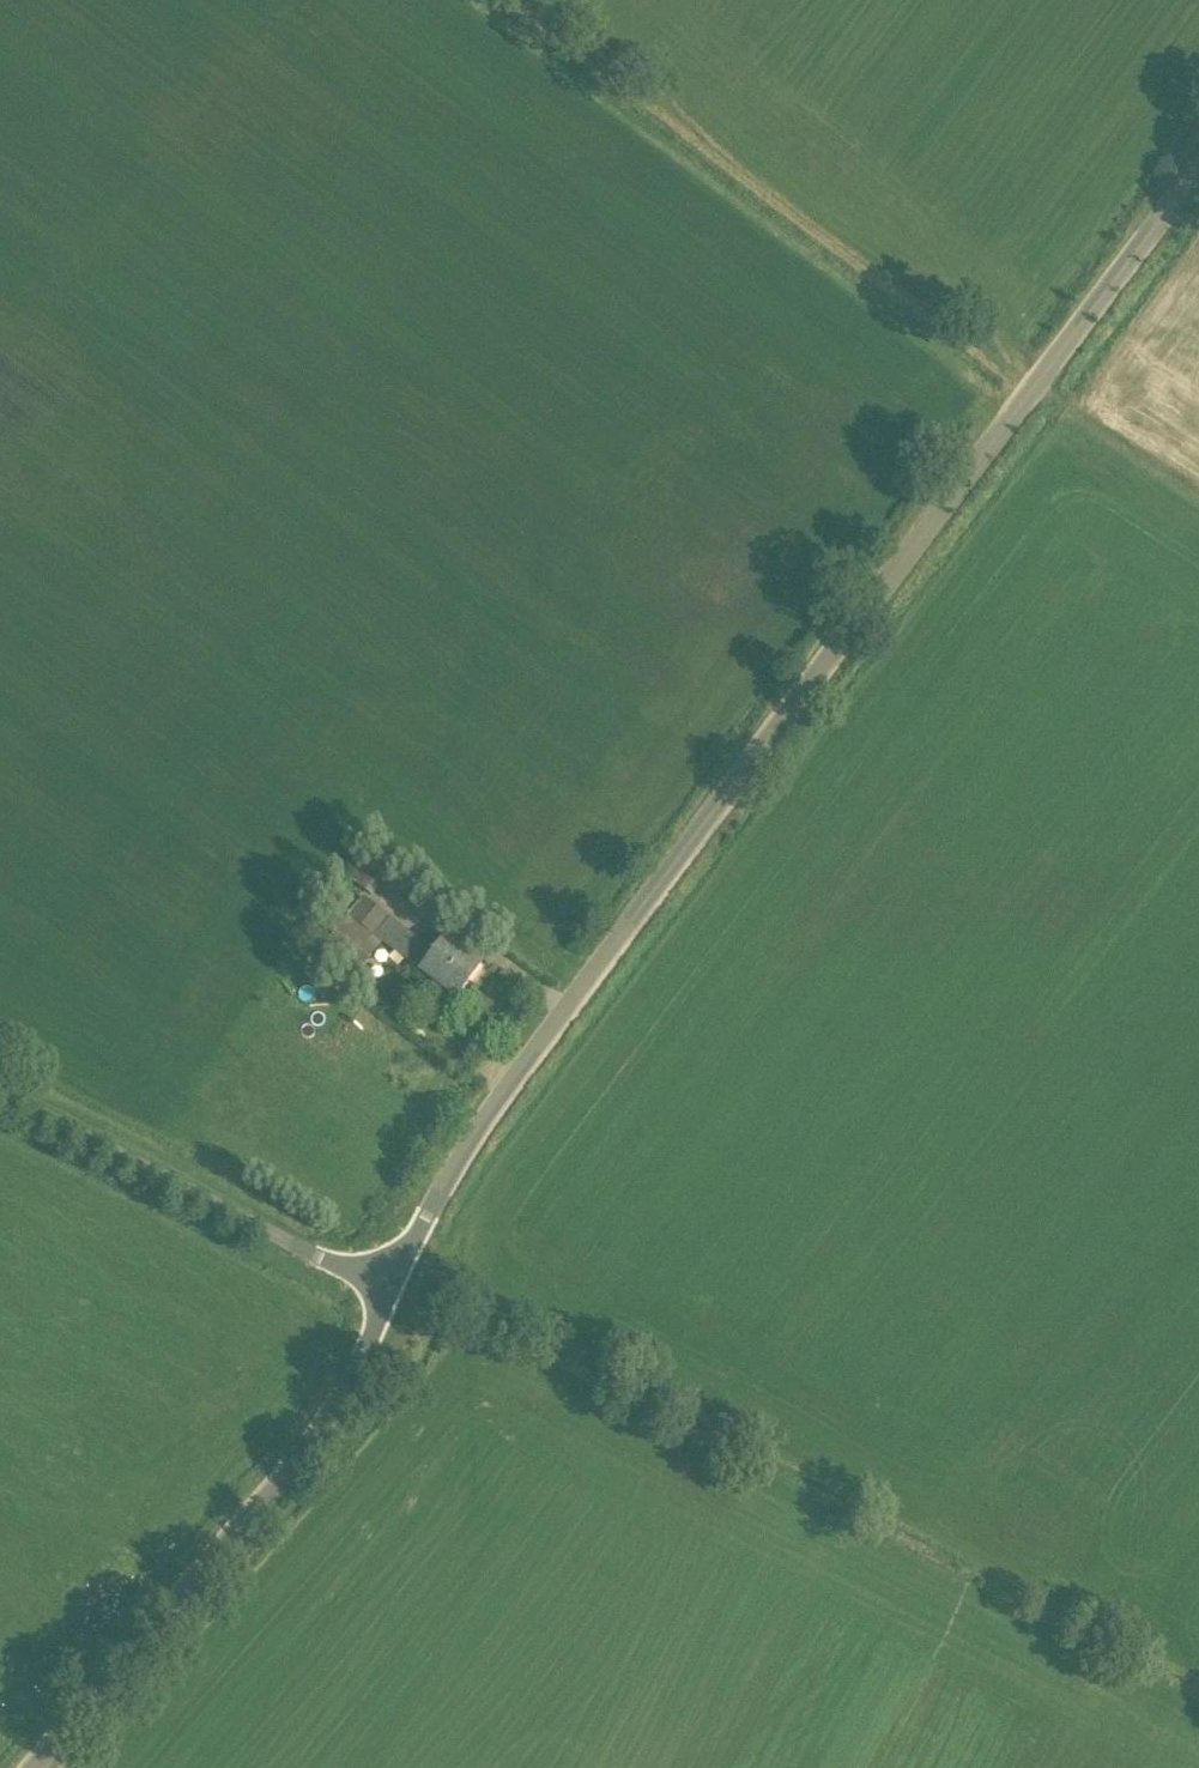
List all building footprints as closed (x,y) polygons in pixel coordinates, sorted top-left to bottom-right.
[(371,897),(389,875),(368,859),(350,881),(371,897)] [(434,952),(390,918),(362,896),(347,915),(320,950),(355,978),(382,943),(420,970),(456,998),(481,965),(444,937),(434,952)]
